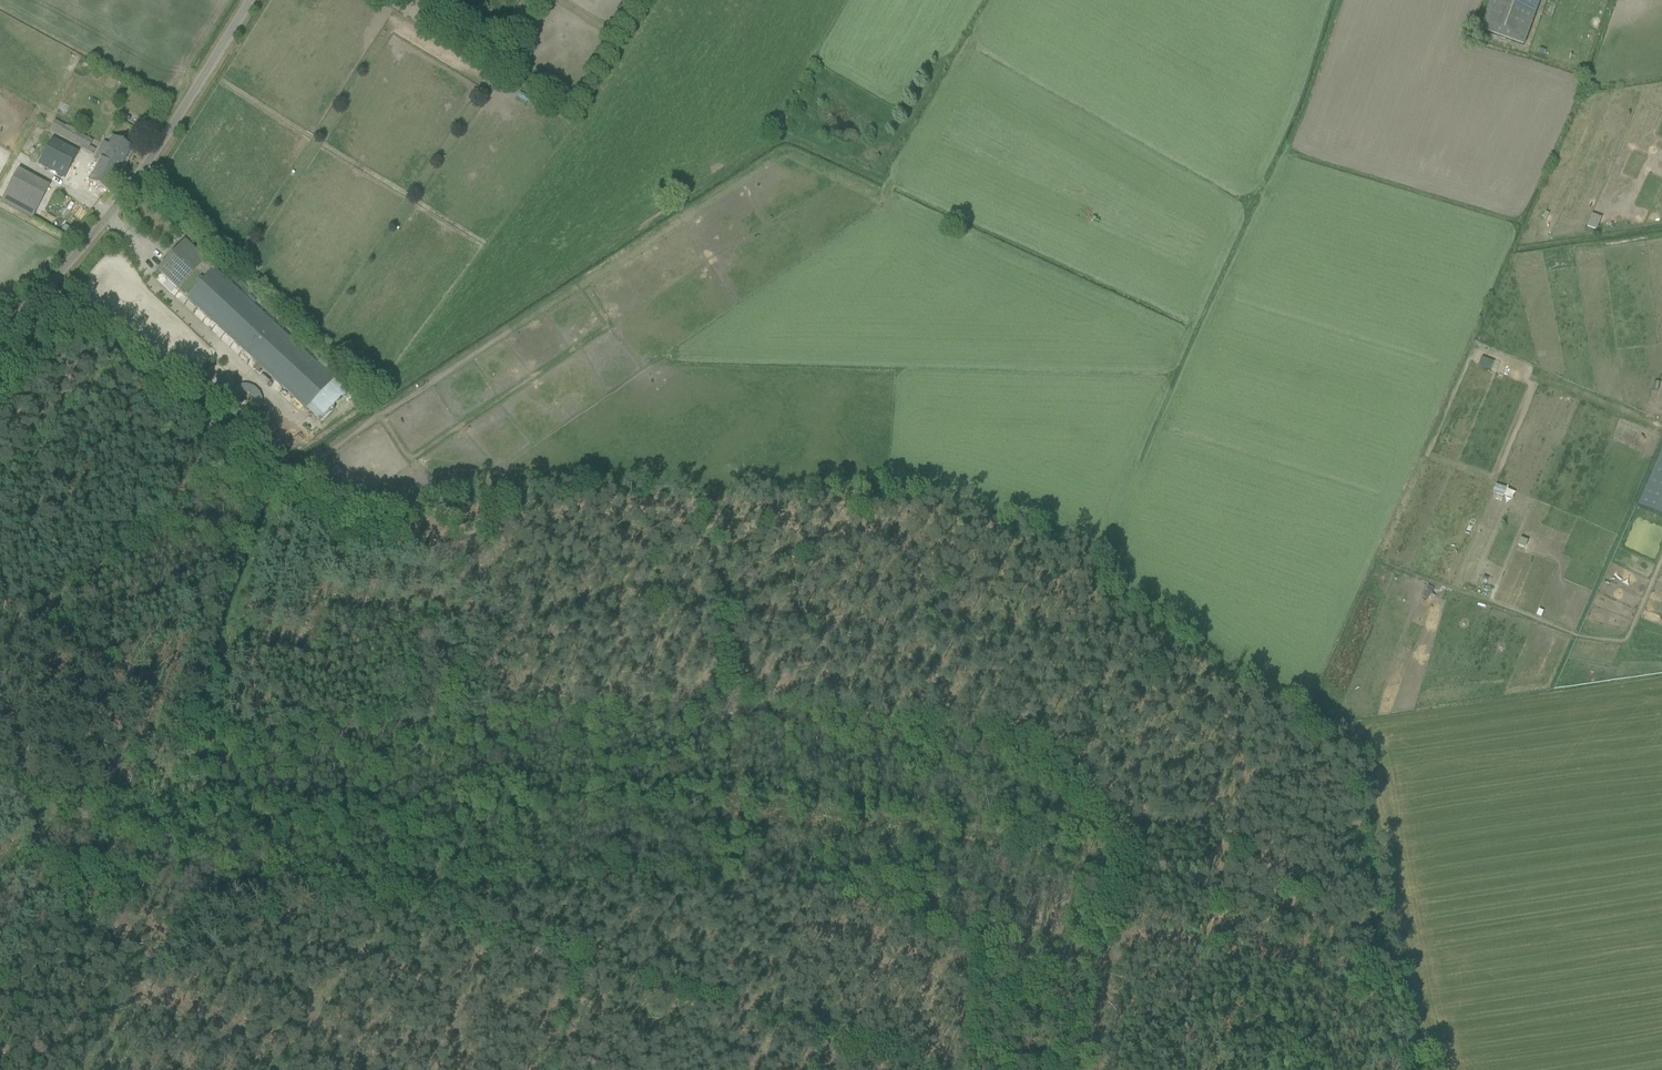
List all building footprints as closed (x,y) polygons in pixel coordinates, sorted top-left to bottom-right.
[(1480,29),(1524,45),(1540,0),(1491,0),(1480,29)] [(55,120),(49,130),(87,151),(87,150),(93,153),(95,149),(89,146),(92,141),(55,120)] [(99,160),(88,181),(107,191),(132,147),(113,136),(108,145),(105,151),(100,149),(95,158),(99,160)] [(49,145),(39,165),(65,179),(74,162),(78,154),(79,153),(69,147),(66,154),(49,145)] [(32,219),(48,189),(17,173),(1,202),(32,219)] [(9,183),(3,181),(0,187),(0,198),(2,199),(9,183)] [(333,379),(188,244),(159,274),(160,276),(161,275),(305,409),(333,379)] [(243,414),(264,408),(257,381),(235,387),(243,414)] [(1661,506),(1661,451),(1642,497),(1661,506)] [(1638,507),(1661,518),(1661,506),(1642,497),(1638,507)]
